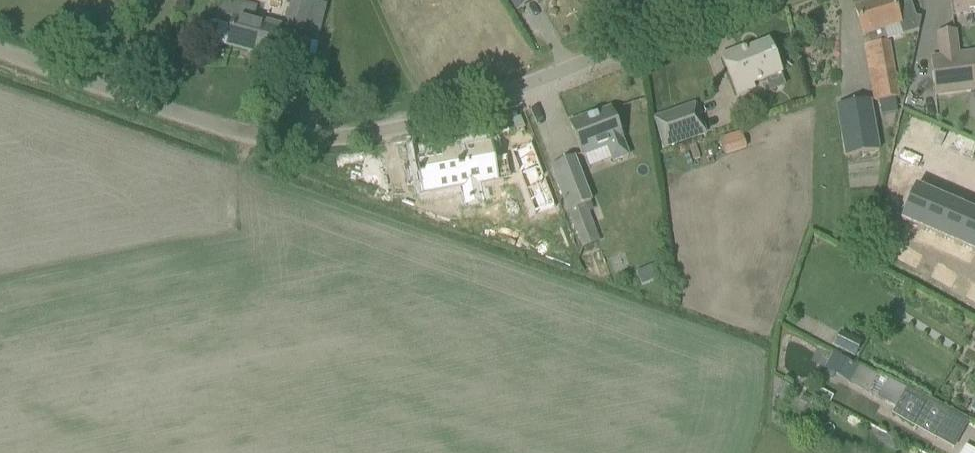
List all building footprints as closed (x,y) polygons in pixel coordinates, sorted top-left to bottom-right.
[(279,27),(264,23),(263,26),(251,23),(255,8),(224,0),(223,0),(217,24),(212,23),(207,42),(271,58),(279,27)] [(310,3),(299,0),(292,0),(285,28),(303,32),(310,3)] [(412,11),(438,0),(407,0),(412,11)] [(534,0),(510,0),(516,11),(534,0)] [(875,102),(878,101),(881,117),(898,114),(895,98),(900,97),(890,43),(888,43),(884,31),(900,26),(903,36),(919,31),(921,19),(916,17),(911,2),(894,7),(892,0),(882,0),(855,9),(864,38),(865,37),(868,46),(866,46),(875,102)] [(974,14),(974,0),(953,0),(955,16),(974,14)] [(955,32),(936,34),(939,59),(928,60),(933,96),(974,91),(974,54),(958,56),(955,32)] [(734,97),(737,96),(750,91),(748,86),(780,73),(768,41),(747,49),(746,46),(719,55),(734,97)] [(846,157),(879,151),(871,102),(837,107),(846,157)] [(664,149),(705,135),(694,104),(653,118),(664,149)] [(613,164),(629,157),(622,141),(623,140),(611,110),(588,119),(587,116),(569,123),(581,156),(606,147),(613,164)] [(727,156),(747,148),(741,131),(720,139),(727,156)] [(532,148),(512,156),(535,218),(556,209),(532,148)] [(492,151),(456,157),(462,197),(465,209),(483,206),(481,194),(499,191),(499,187),(512,185),(509,166),(495,168),(492,151)] [(417,170),(403,173),(407,191),(421,189),(423,203),(462,197),(456,157),(416,163),(417,170)] [(551,167),(569,211),(583,249),(600,242),(586,205),(591,203),(574,158),(551,167)] [(936,197),(917,189),(903,222),(921,230),(936,197)] [(936,197),(921,230),(940,238),(954,205),(936,197)] [(972,213),(954,205),(940,238),(958,246),(972,213)] [(972,213),(958,246),(974,253),(974,214),(972,213)] [(903,250),(897,261),(904,265),(910,254),(903,250)] [(910,254),(904,265),(911,269),(917,258),(910,254)] [(938,270),(932,280),(939,284),(945,274),(938,270)] [(945,274),(939,284),(947,288),(952,278),(945,274)] [(863,345),(841,333),(833,348),(855,360),(863,345)] [(858,368),(834,354),(825,369),(848,383),(858,368)] [(858,368),(848,383),(866,393),(875,377),(858,368)] [(950,414),(928,402),(926,405),(905,394),(906,390),(889,381),(878,399),(896,409),(893,415),(936,439),(950,414)] [(803,395),(799,401),(807,405),(810,399),(803,395)]
